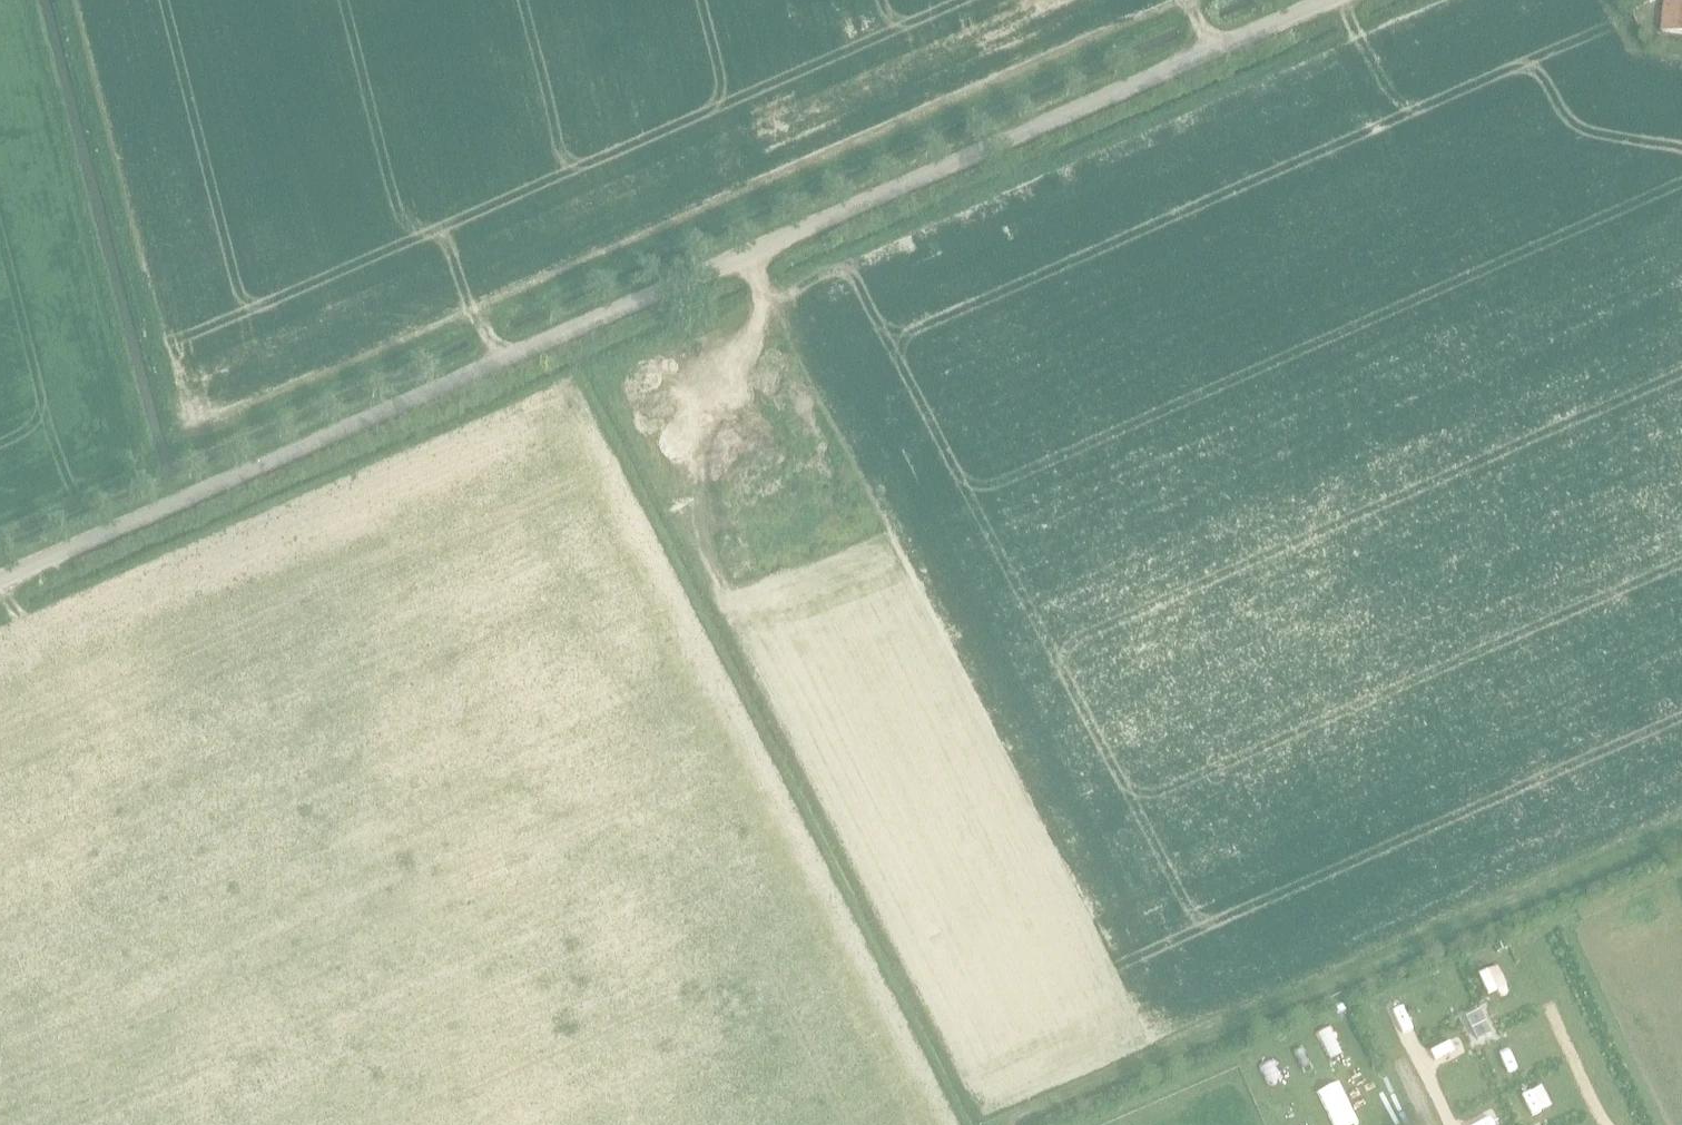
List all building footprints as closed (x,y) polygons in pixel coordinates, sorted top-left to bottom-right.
[(1642,12),(1643,11),(1653,27),(1668,26),(1668,28),(1676,28),(1676,30),(1681,30),(1681,0),(1635,0),(1642,12)] [(1471,1026),(1484,1020),(1479,1010),(1466,1017),(1471,1026)] [(1486,1023),(1472,1030),(1477,1039),(1490,1032),(1486,1023)]
